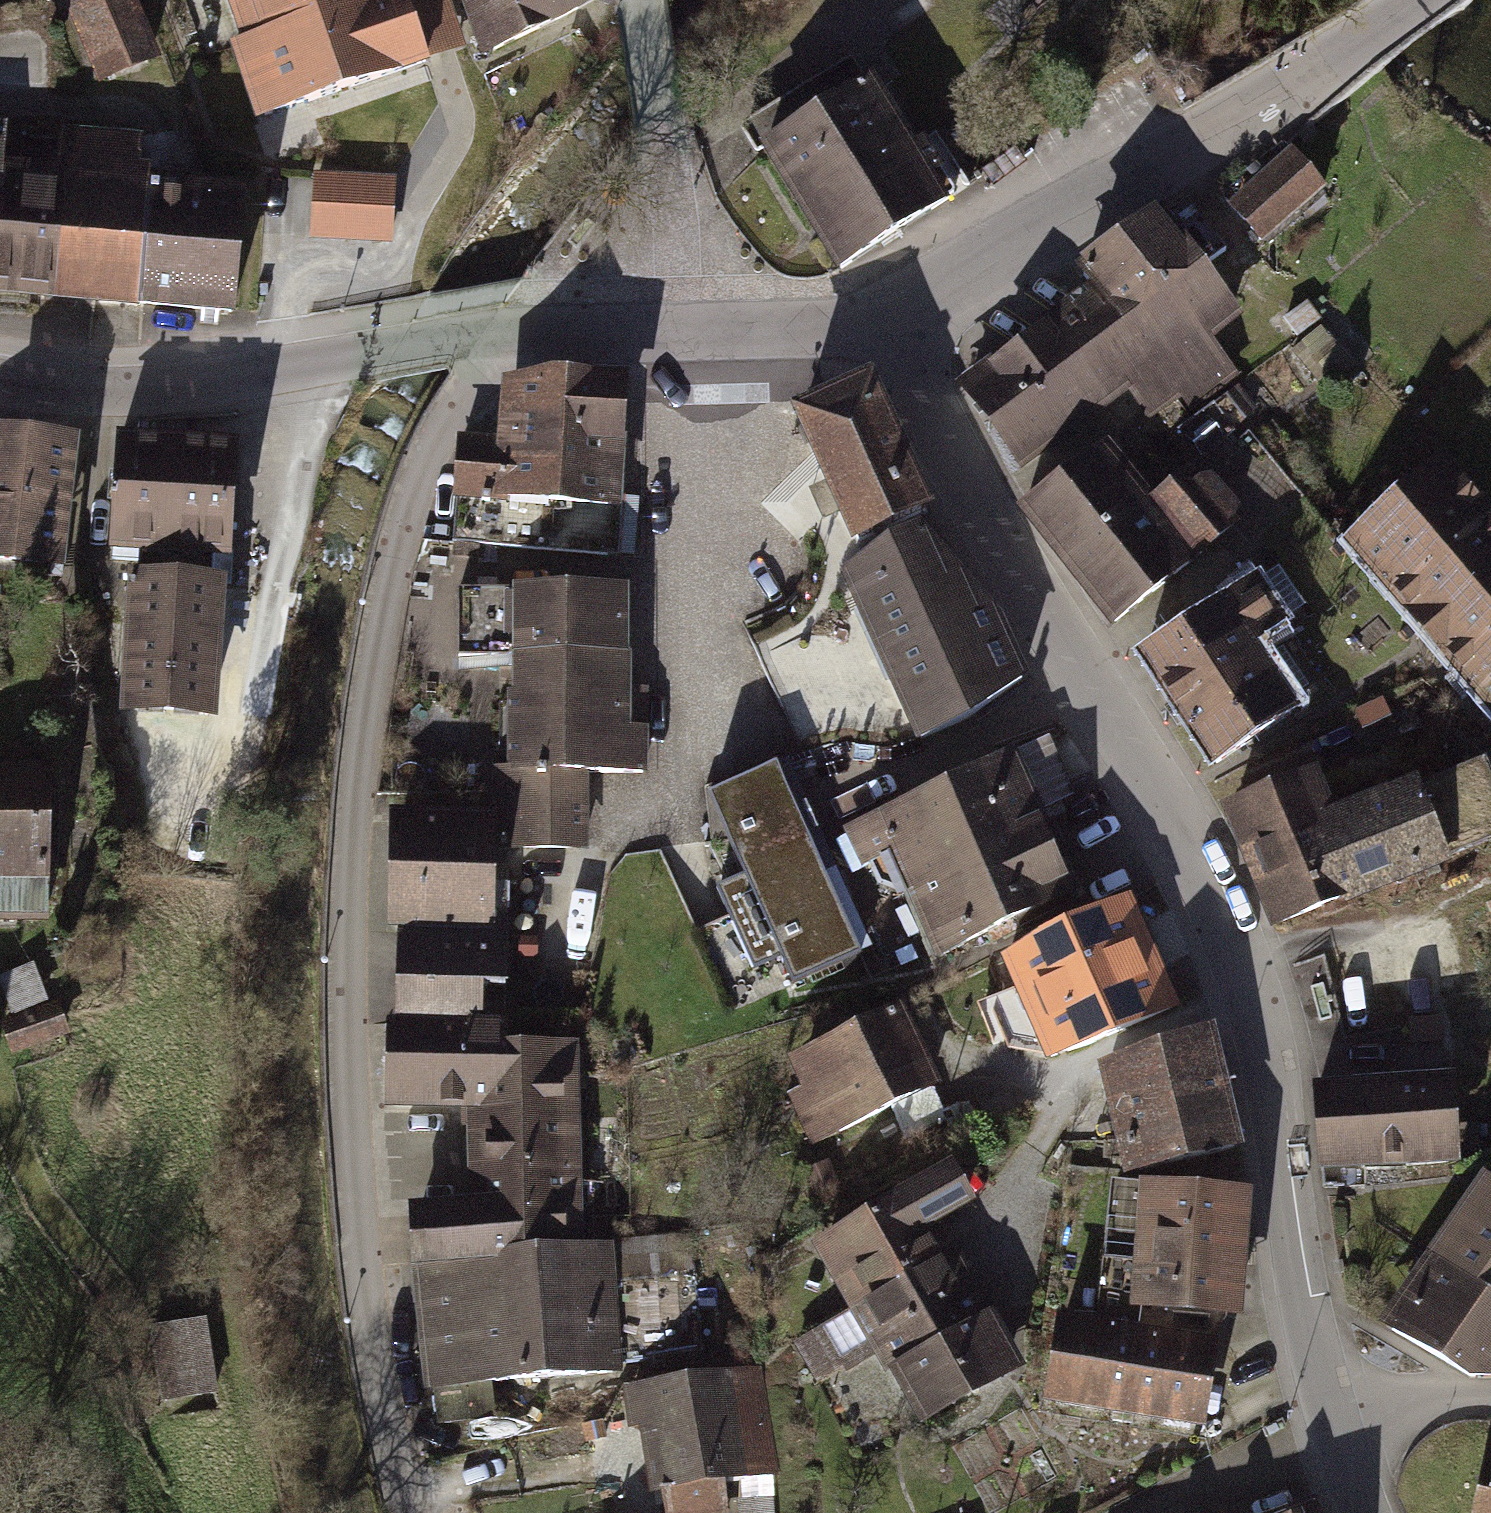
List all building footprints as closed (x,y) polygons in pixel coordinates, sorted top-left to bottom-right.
[(130,0),(89,0),(74,6),(105,79),(155,59),(130,0)] [(252,42),(239,46),(262,114),(465,46),(450,0),(237,0),(252,42)] [(486,50),(593,0),(468,0),(486,50)] [(851,58),(746,125),(840,270),(958,194),(924,141),(911,149),(851,58)] [(0,127),(0,295),(145,307),(154,186),(139,185),(143,140),(65,133),(62,170),(5,165),(8,128),(0,127)] [(1323,192),(1293,157),(1233,207),(1262,242),(1323,192)] [(392,181),(320,177),(317,236),(389,240),(392,181)] [(247,194),(154,186),(145,307),(238,314),(247,194)] [(1084,277),(1125,331),(1228,255),(1187,200),(1084,277)] [(1125,331),(992,429),(1022,470),(1129,392),(1150,421),(1184,396),(1191,405),(1228,378),(1201,341),(1235,317),(1203,274),(1125,331)] [(963,391),(992,429),(1125,331),(1095,292),(963,391)] [(1297,334),(1316,319),(1306,307),(1288,321),(1297,334)] [(1360,375),(1323,330),(1295,352),(1316,378),(1331,365),(1347,385),(1360,375)] [(552,377),(505,385),(501,444),(461,439),(454,542),(616,556),(624,381),(552,377)] [(873,555),(847,579),(920,740),(974,719),(1027,678),(996,618),(918,533),(885,548),(880,534),(929,510),(867,381),(792,416),(852,546),(867,539),(873,555)] [(7,433),(3,464),(0,464),(0,556),(60,562),(67,565),(82,442),(7,433)] [(240,447),(126,439),(118,558),(139,560),(129,708),(217,714),(222,634),(226,583),(211,582),(213,554),(232,555),(240,447)] [(1108,453),(1032,513),(1114,617),(1232,525),(1192,473),(1150,506),(1108,453)] [(1352,539),(1419,619),(1440,601),(1459,624),(1438,641),(1455,662),(1490,704),(1490,512),(1447,460),(1352,539)] [(58,581),(60,562),(0,556),(0,574),(58,581)] [(1217,609),(1138,663),(1211,770),(1294,713),(1250,647),(1284,624),(1257,583),(1217,609)] [(621,596),(462,596),(462,654),(516,654),(516,776),(496,776),(496,847),(580,847),(580,772),(640,772),(640,732),(622,732),(621,596)] [(1445,861),(1490,843),(1490,775),(1486,761),(1470,767),(1453,722),(1399,743),(1445,861)] [(1074,796),(1050,741),(852,830),(885,903),(916,915),(935,957),(1073,895),(1036,813),(1074,796)] [(1302,756),(1220,788),(1276,929),(1445,861),(1417,791),(1330,826),(1302,756)] [(857,957),(773,771),(708,800),(742,876),(718,887),(755,970),(780,959),(793,987),(857,957)] [(0,772),(0,914),(41,916),(45,774),(0,772)] [(472,818),(396,817),(393,929),(398,928),(397,1026),(495,1025),(496,879),(486,879),(485,858),(473,858),(472,818)] [(1039,943),(1005,961),(1047,1057),(1081,1048),(1176,1007),(1126,904),(1039,943)] [(29,970),(7,978),(21,1018),(6,1024),(15,1052),(68,1033),(58,1005),(43,1011),(29,970)] [(901,1010),(779,1070),(817,1145),(938,1085),(901,1010)] [(397,1026),(390,1026),(390,1111),(470,1109),(473,1209),(409,1214),(412,1267),(575,1251),(569,1088),(581,1088),(581,1063),(569,1063),(568,1051),(497,1053),(495,1025),(397,1026)] [(1208,1040),(1103,1074),(1125,1177),(1237,1146),(1208,1040)] [(1447,1082),(1321,1088),(1324,1164),(1451,1158),(1447,1082)] [(1461,1124),(1462,1157),(1490,1156),(1490,1123),(1461,1124)] [(909,1194),(815,1248),(851,1310),(953,1252),(937,1223),(971,1203),(948,1163),(905,1187),(909,1194)] [(1430,1262),(1490,1304),(1490,1189),(1483,1184),(1430,1262)] [(1249,1200),(1114,1189),(1105,1307),(1239,1318),(1249,1200)] [(575,1251),(412,1267),(424,1393),(620,1374),(619,1364),(703,1356),(691,1235),(612,1242),(611,1248),(575,1251)] [(1023,1370),(953,1252),(796,1344),(819,1382),(875,1349),(922,1428),(1023,1370)] [(1390,1323),(1472,1376),(1490,1374),(1490,1304),(1430,1262),(1390,1323)] [(202,1324),(160,1332),(172,1396),(213,1390),(202,1324)] [(1215,1346),(1062,1324),(1050,1404),(1203,1427),(1215,1346)] [(626,1392),(632,1427),(650,1424),(665,1512),(727,1512),(722,1484),(771,1476),(754,1371),(626,1392)] [(740,1503),(741,1512),(772,1512),(772,1500),(740,1503)]
